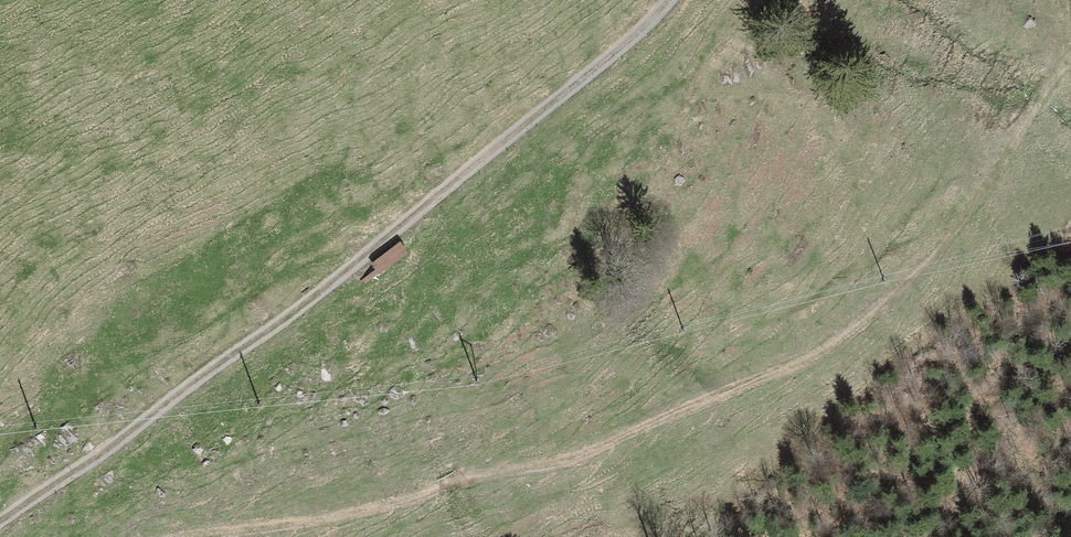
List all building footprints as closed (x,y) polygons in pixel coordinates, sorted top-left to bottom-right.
[(401,244),(372,261),(378,272),(408,255),(401,244)]
